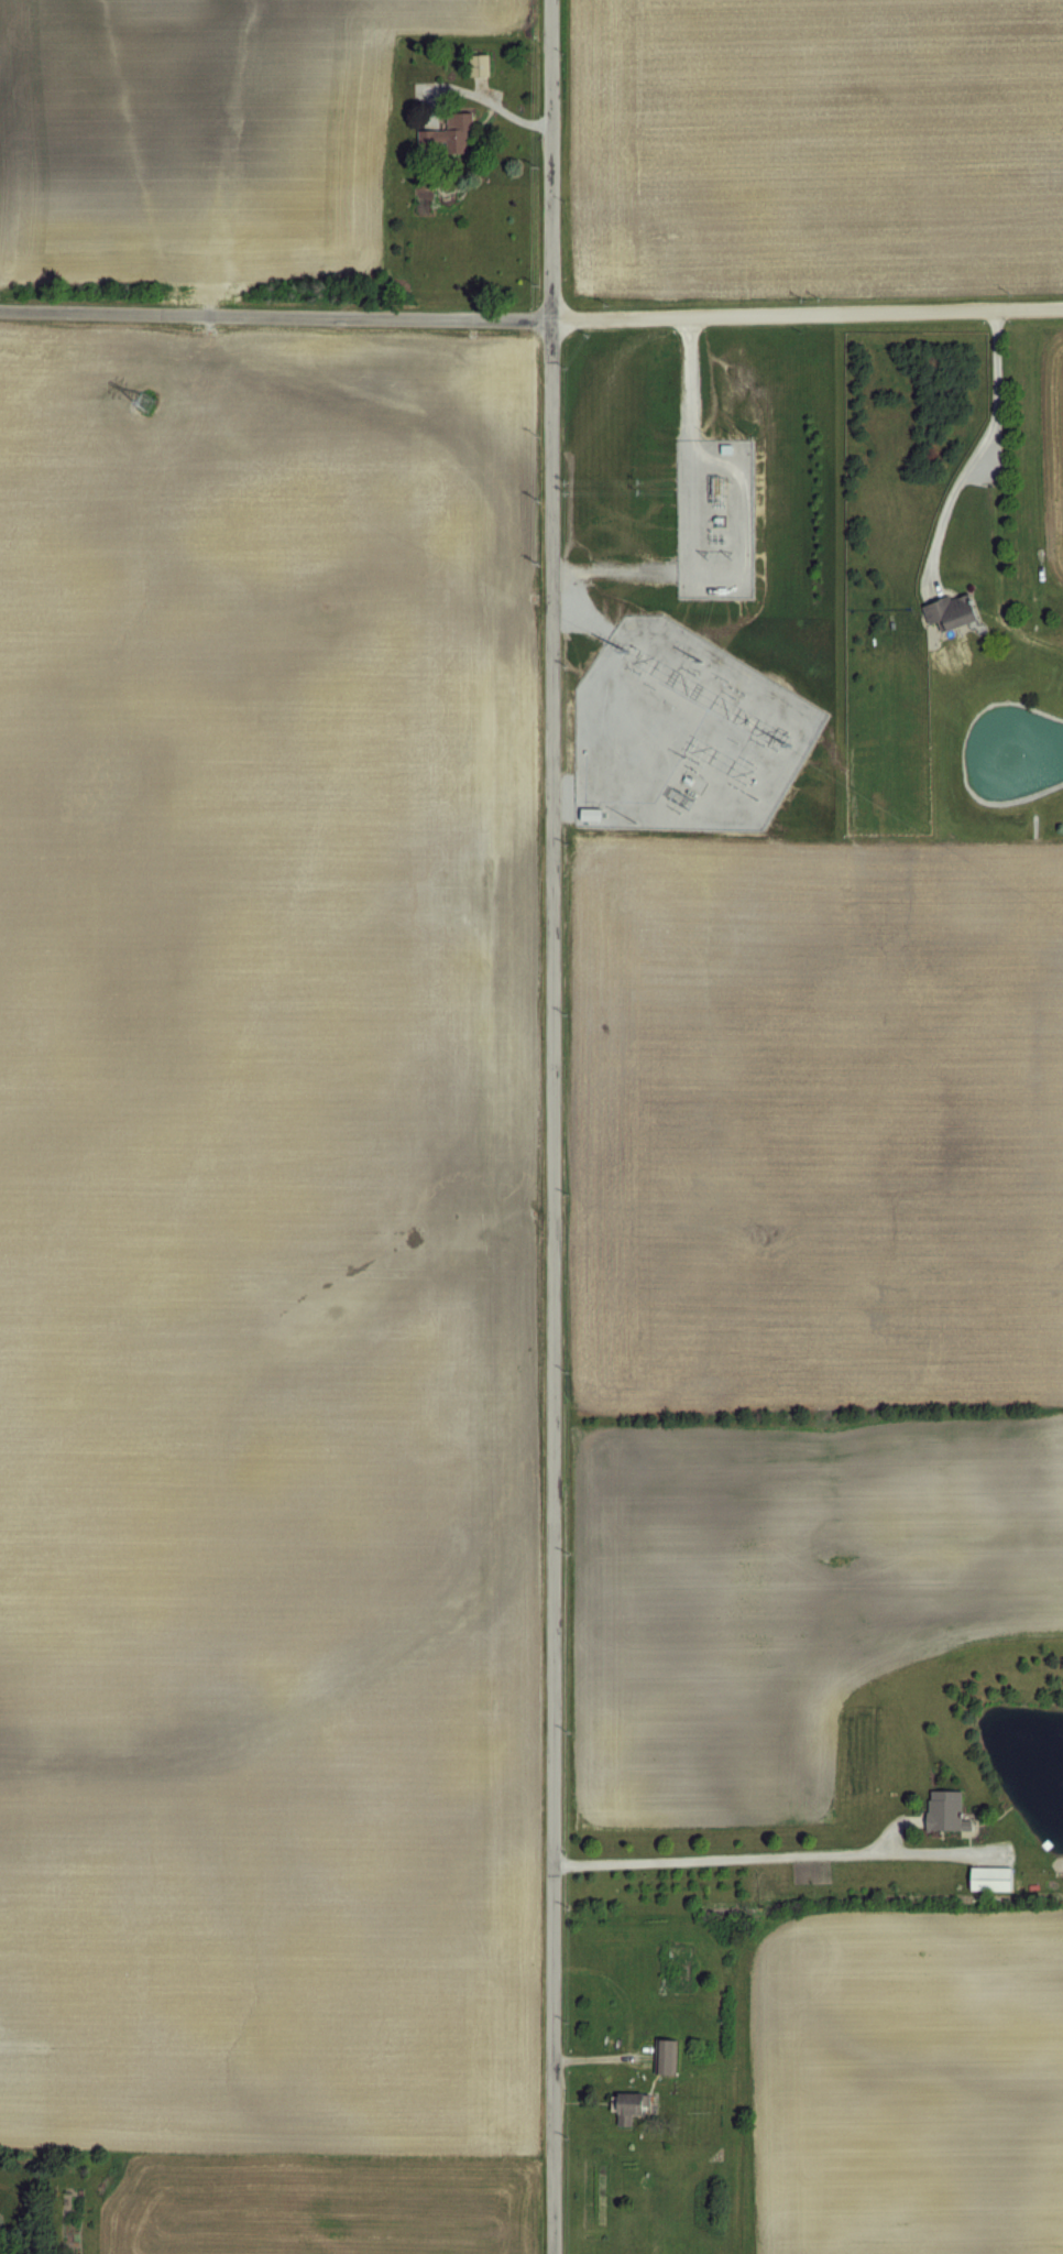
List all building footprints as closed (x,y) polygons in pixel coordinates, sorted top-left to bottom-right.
[(466,75),(486,75),(486,53),(466,53),(466,75)] [(458,82),(415,82),(415,95),(458,95),(458,82)] [(443,127),(416,128),(417,152),(468,152),(468,110),(443,111),(443,127)] [(920,604),(925,622),(934,619),(937,630),(972,619),(962,590),(920,604)] [(959,1788),(924,1787),(924,1827),(969,1828),(969,1817),(959,1817),(959,1788)] [(1010,1865),(967,1865),(967,1888),(1010,1888),(1010,1865)] [(672,2038),(653,2038),(653,2072),(672,2072),(672,2038)] [(610,2100),(611,2124),(631,2123),(630,2113),(641,2112),(640,2092),(617,2093),(618,2100),(610,2100)]
